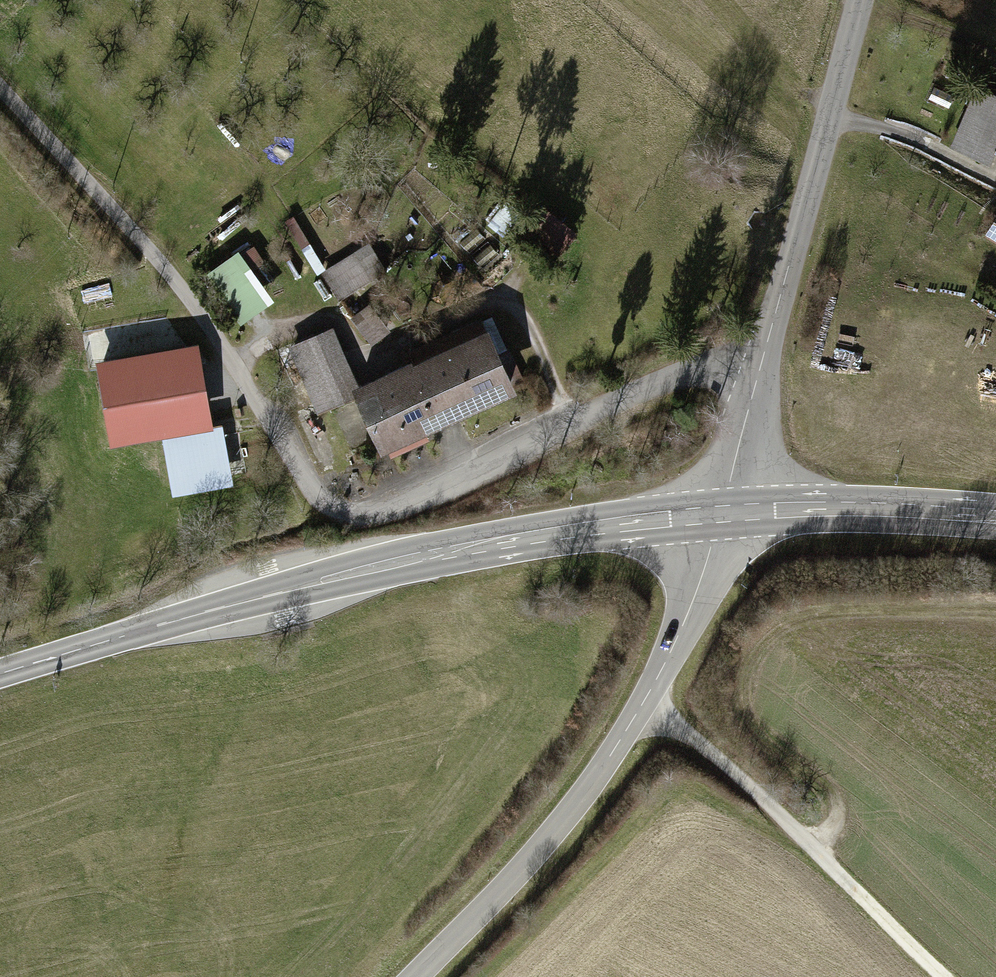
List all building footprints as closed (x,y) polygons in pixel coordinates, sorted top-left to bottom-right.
[(988,82),(958,141),(995,161),(995,86),(988,82)] [(323,269),(340,297),(389,267),(372,240),(323,269)] [(285,301),(247,248),(213,271),(251,324),(285,301)] [(359,384),(364,394),(389,446),(521,385),(492,322),(359,384)] [(364,394),(359,384),(334,328),(289,348),(320,415),(364,394)] [(172,428),(211,421),(197,350),(107,367),(121,438),(172,428)] [(211,421),(172,428),(183,487),(231,478),(220,419),(211,421)]
